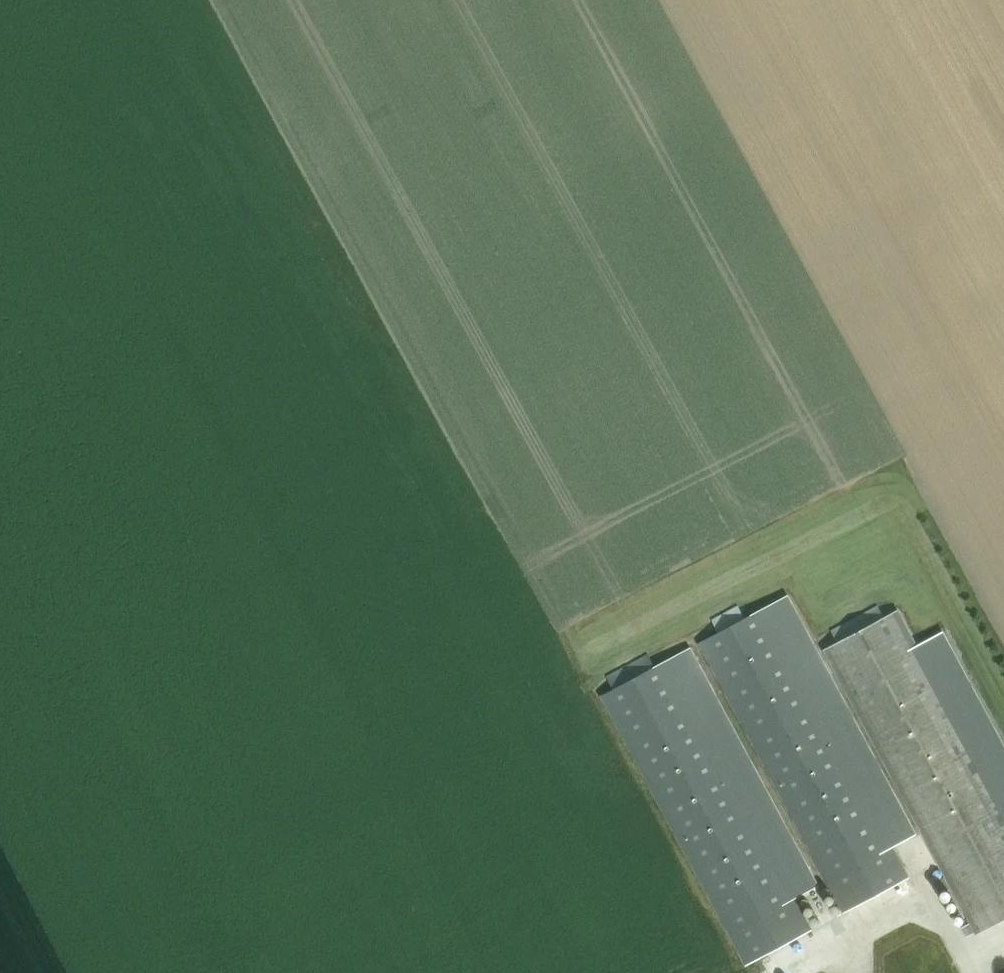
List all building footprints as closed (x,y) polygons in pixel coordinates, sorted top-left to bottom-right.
[(846,914),(913,878),(889,835),(911,823),(788,596),(700,644),(846,914)] [(901,610),(825,650),(977,933),(978,935),(1003,921),(1003,743),(945,632),(920,646),(901,610)] [(748,966),(815,930),(796,894),(817,883),(691,649),(602,696),(748,966)]
